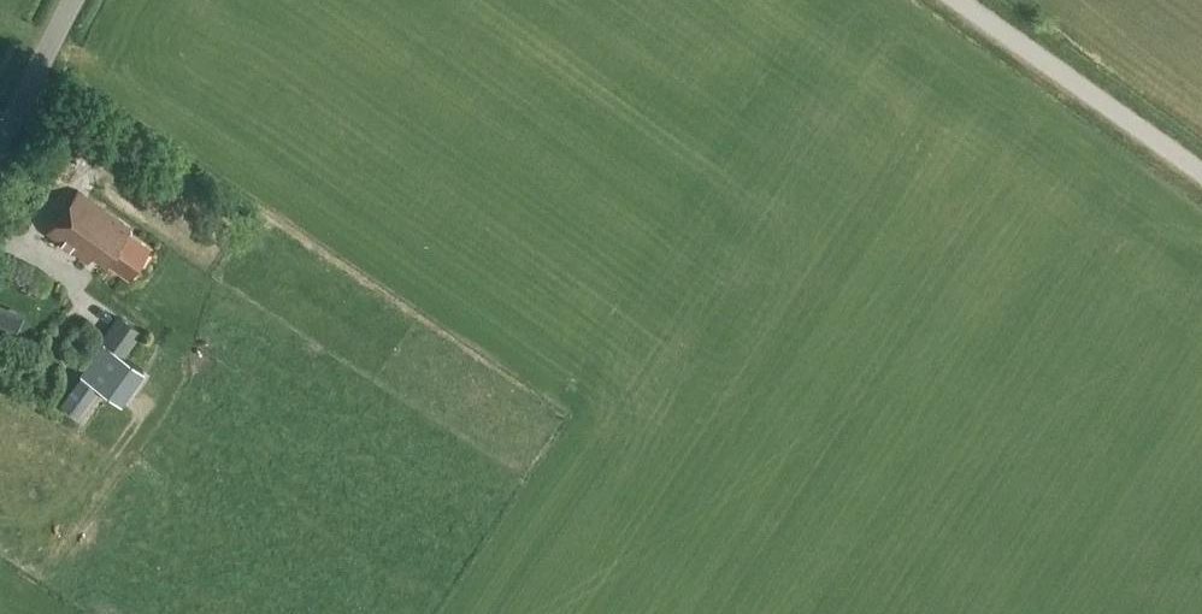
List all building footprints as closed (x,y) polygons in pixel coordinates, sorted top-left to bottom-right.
[(76,191),(46,234),(88,263),(93,256),(106,264),(107,262),(129,278),(150,248),(128,233),(131,228),(76,191)] [(101,342),(102,342),(79,374),(81,375),(59,404),(78,417),(99,390),(106,395),(129,363),(122,358),(142,333),(119,319),(101,342)]
